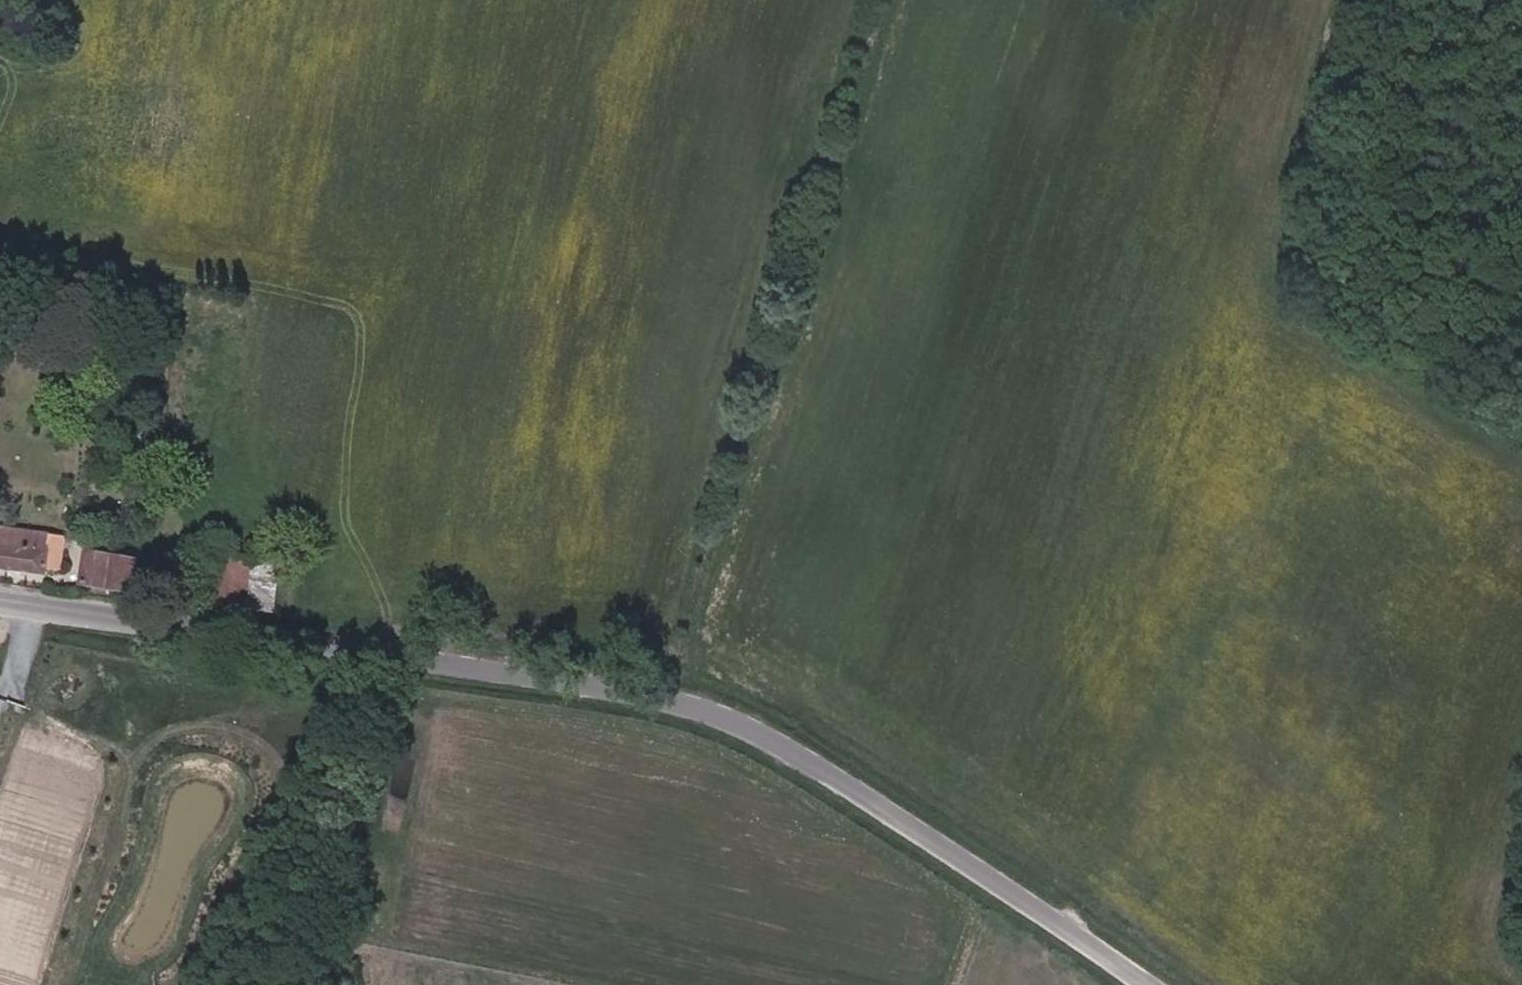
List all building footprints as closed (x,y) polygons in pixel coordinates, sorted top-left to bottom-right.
[(43,576),(47,536),(0,532),(0,572),(43,576)] [(86,584),(131,589),(135,558),(89,553),(86,584)] [(236,601),(270,603),(274,560),(241,557),(236,601)] [(177,576),(205,579),(207,562),(179,560),(177,576)]
